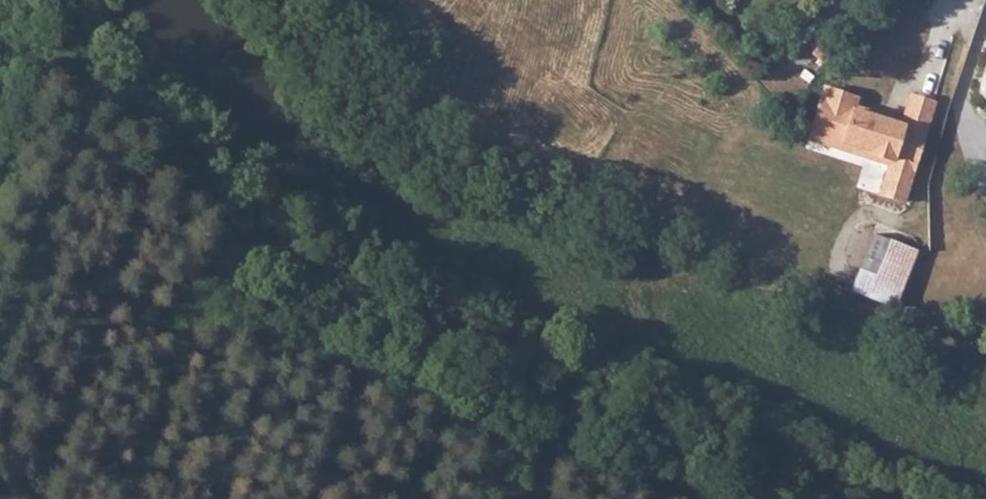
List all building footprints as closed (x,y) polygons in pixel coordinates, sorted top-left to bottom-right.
[(918,240),(869,221),(845,284),(894,303),(918,240)]
